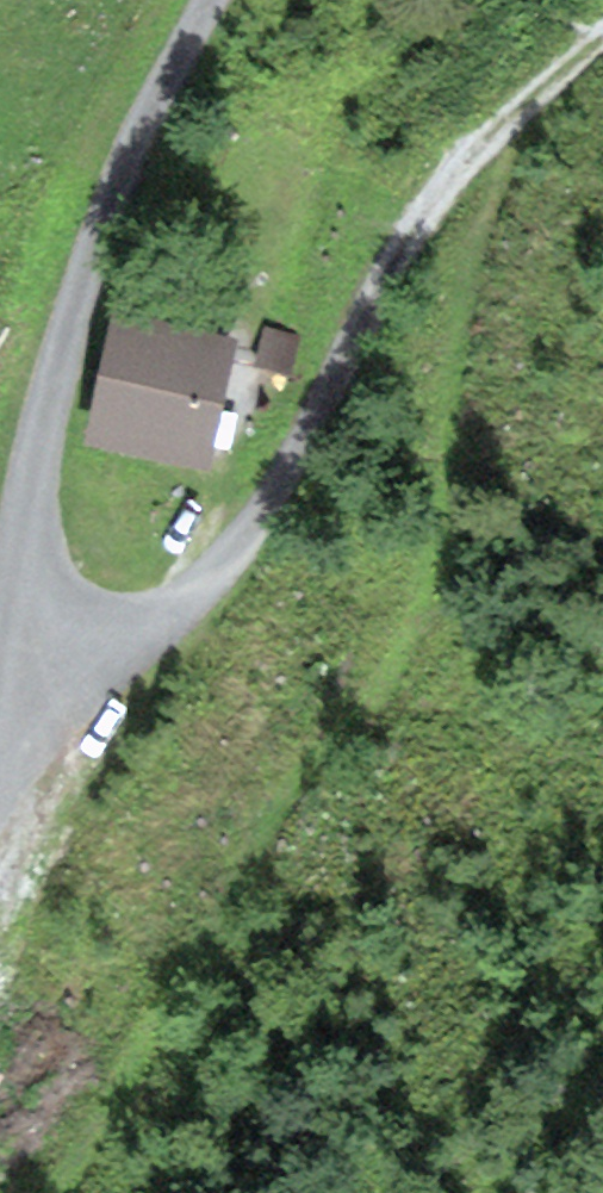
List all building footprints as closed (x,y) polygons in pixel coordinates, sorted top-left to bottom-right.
[(229,347),(113,321),(87,433),(202,460),(229,347)]
